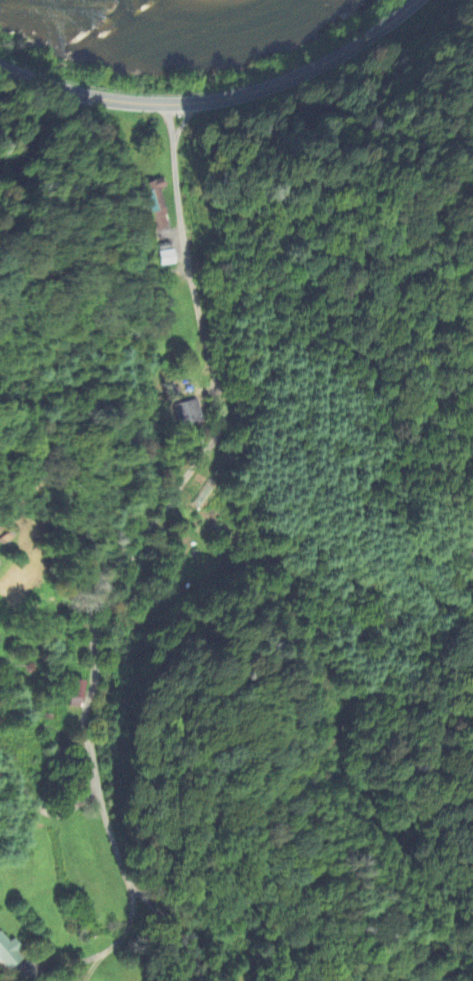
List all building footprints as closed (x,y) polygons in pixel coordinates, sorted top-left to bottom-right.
[(142,186),(157,232),(171,227),(167,216),(170,214),(161,189),(167,187),(163,178),(142,186)] [(177,406),(184,428),(205,421),(197,399),(177,406)] [(68,706),(80,707),(81,681),(69,680),(68,706)] [(2,962),(9,971),(27,957),(13,940),(9,943),(0,932),(0,963),(2,962)]
